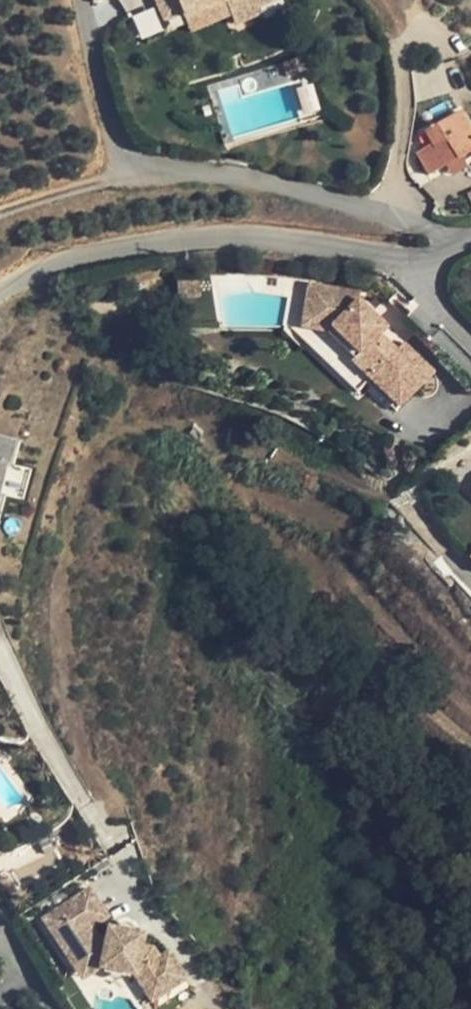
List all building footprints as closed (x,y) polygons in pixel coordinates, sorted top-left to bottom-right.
[(164,20),(183,13),(185,17),(225,0),(231,15),(235,24),(260,13),(258,6),(273,0),(156,0),(164,20)] [(225,0),(185,17),(190,32),(231,15),(225,0)] [(429,175),(457,158),(456,157),(470,149),(470,131),(460,111),(426,130),(433,142),(416,152),(429,175)] [(177,278),(178,298),(201,296),(199,276),(177,278)] [(358,393),(372,379),(402,408),(435,374),(404,343),(397,350),(381,335),(388,328),(360,301),(362,292),(310,284),(302,338),(358,393)] [(2,462),(7,463),(13,442),(0,439),(0,468),(2,462)] [(93,883),(40,914),(80,981),(108,964),(117,980),(133,970),(154,1005),(193,982),(172,947),(159,954),(135,913),(118,924),(93,883)]
